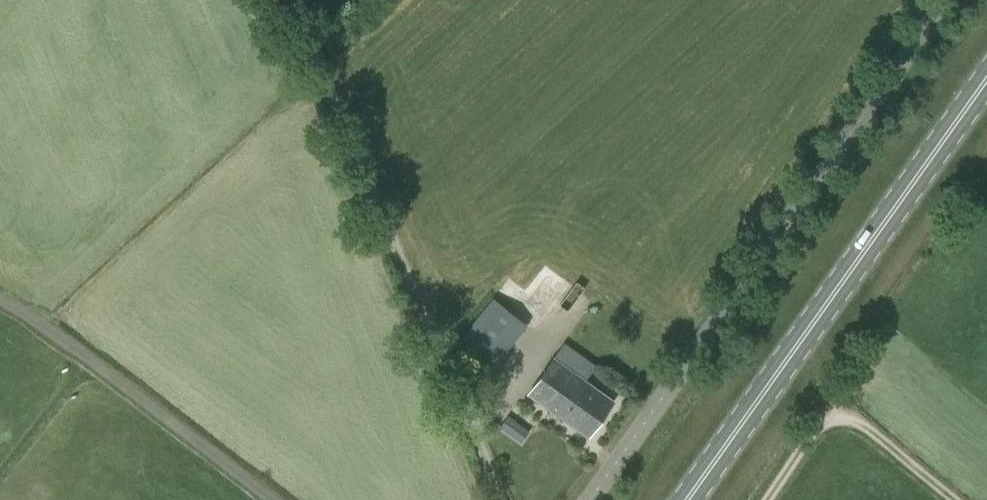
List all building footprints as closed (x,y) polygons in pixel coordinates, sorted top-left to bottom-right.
[(496,366),(528,326),(493,298),(461,338),(496,366)] [(565,344),(554,358),(528,394),(588,437),(614,401),(585,380),(596,365),(565,344)] [(499,427),(521,443),(530,432),(508,416),(499,427)]
